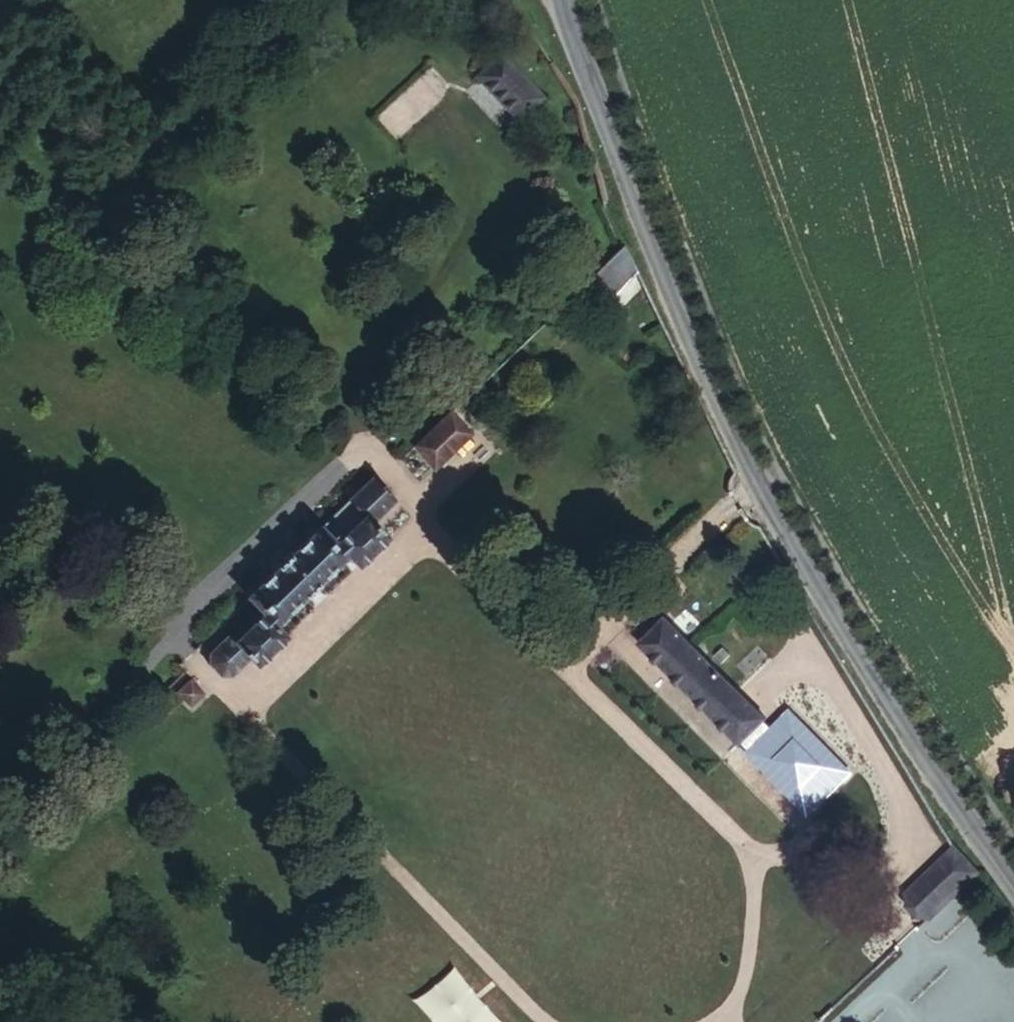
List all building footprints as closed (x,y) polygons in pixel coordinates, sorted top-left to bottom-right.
[(535,103),(495,61),(470,85),(510,127),(535,103)] [(600,310),(632,278),(617,250),(579,286),(600,310)] [(423,473),(462,433),(443,414),(404,452),(423,473)] [(269,630),(342,561),(352,570),(381,542),(366,526),(394,500),(369,475),(241,600),(253,612),(230,634),(222,635),(203,654),(201,666),(214,678),(227,679),(242,663),(249,670),(279,640),(269,630)] [(750,722),(654,623),(628,649),(725,747),(750,722)] [(184,705),(199,690),(189,679),(172,693),(184,705)] [(919,926),(968,881),(944,856),(896,903),(919,926)]
